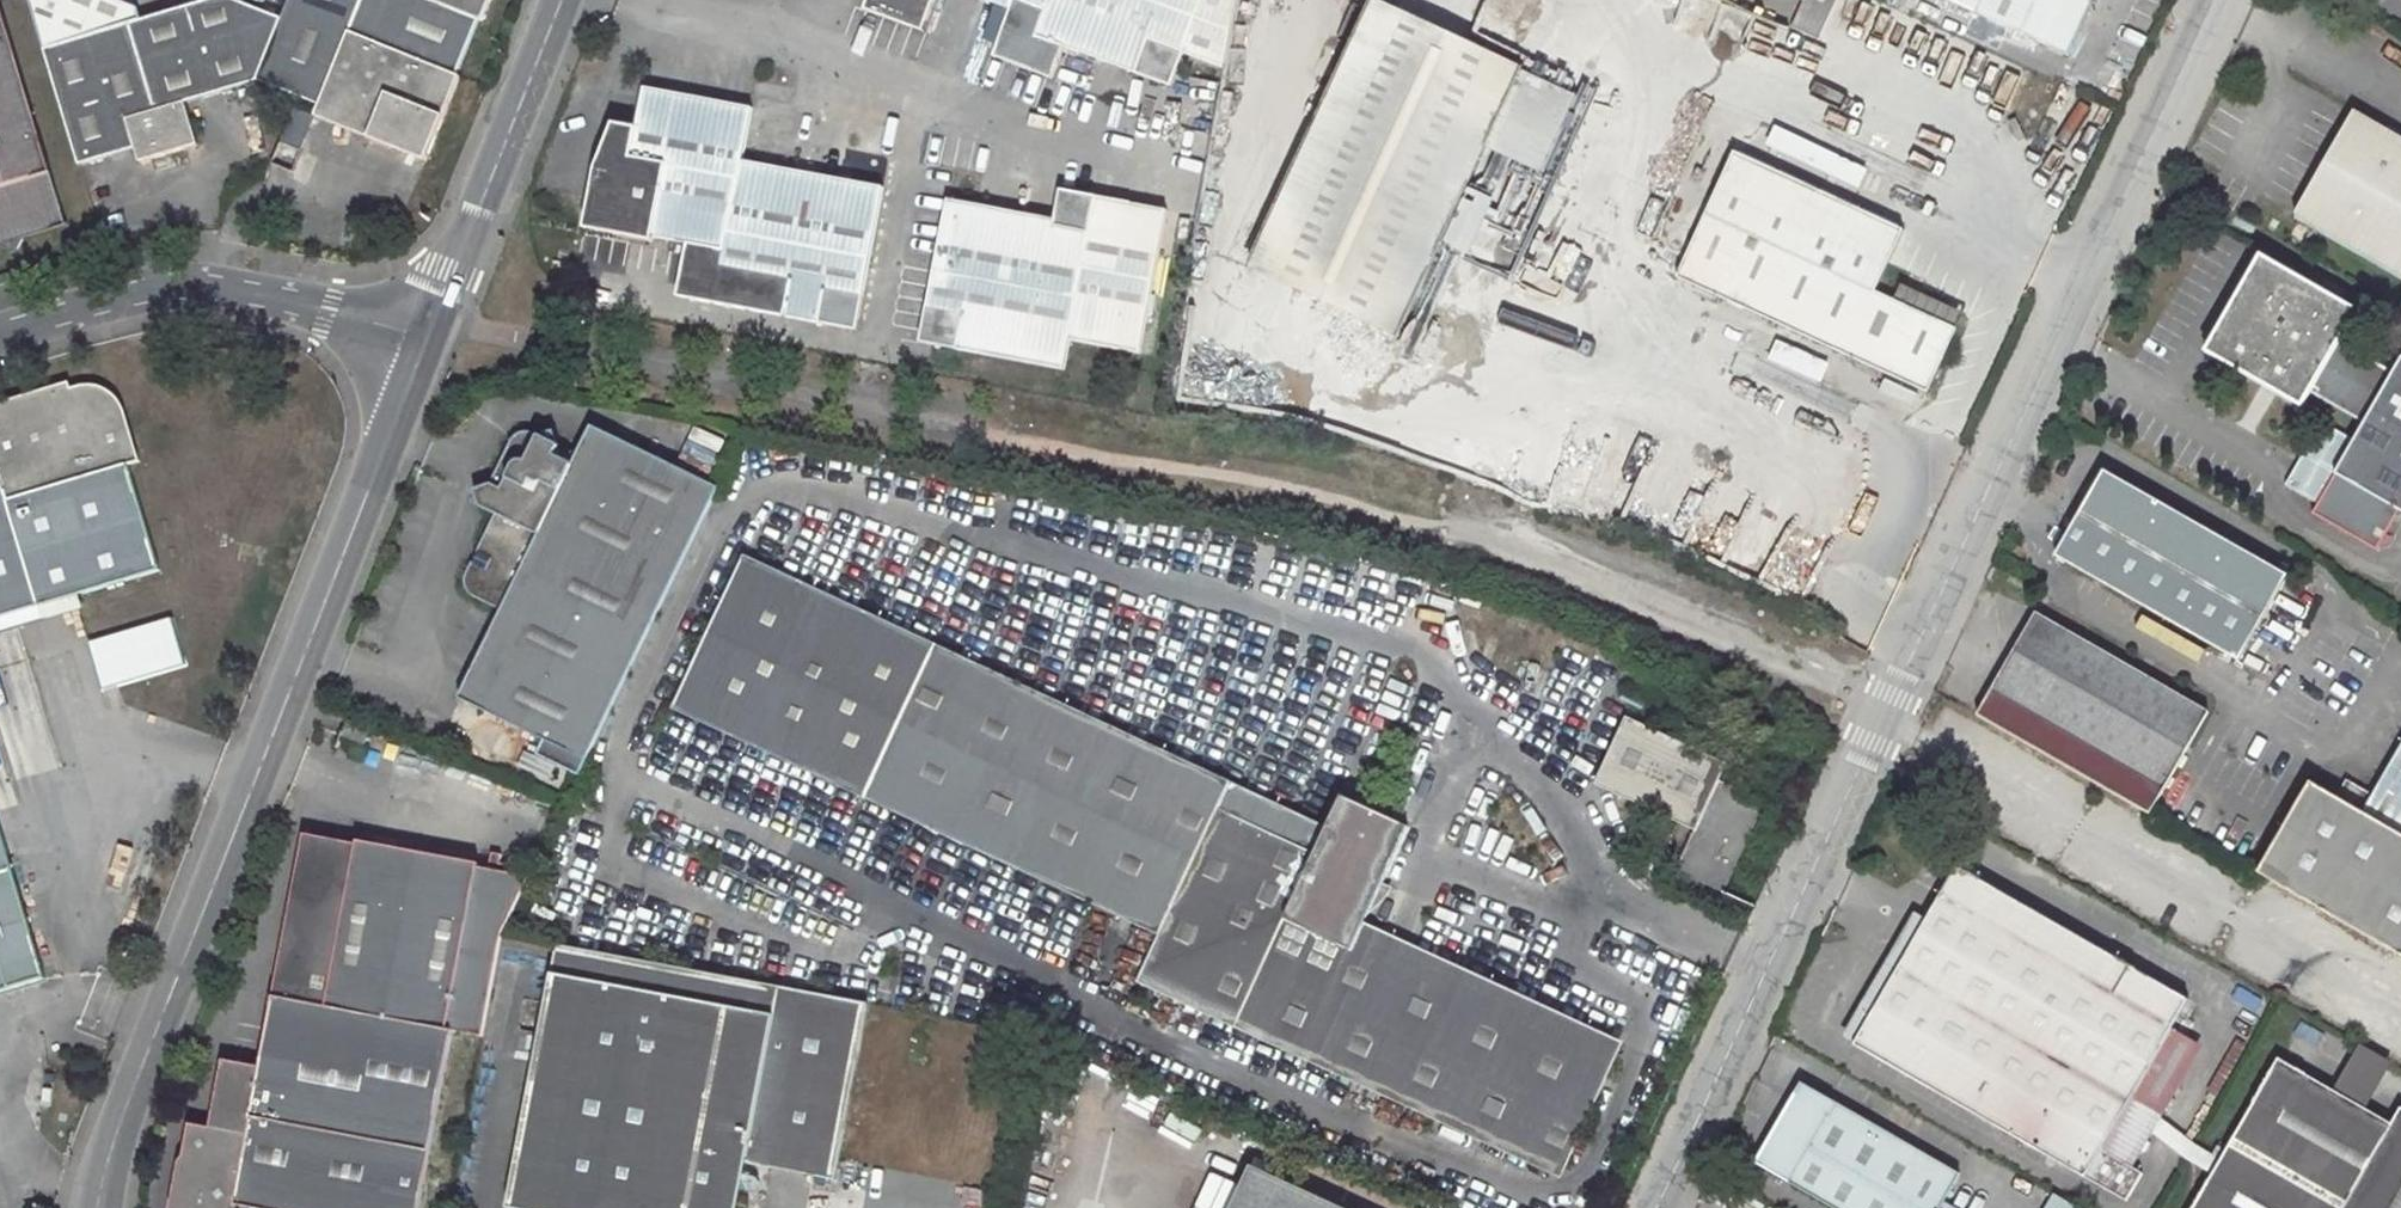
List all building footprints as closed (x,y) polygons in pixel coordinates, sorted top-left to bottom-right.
[(43,48),(139,20),(137,6),(124,0),(29,0),(43,48)] [(280,18),(235,0),(207,0),(139,20),(43,48),(78,167),(131,151),(136,164),(195,147),(183,103),(257,80),(320,106),(315,118),(426,162),(460,76),(457,75),(479,20),(484,22),(493,0),(288,0),(280,18)] [(869,13),(916,30),(920,18),(931,22),(940,0),(873,0),(869,13)] [(1014,12),(1002,48),(1015,52),(1010,64),(1057,82),(1068,50),(1164,85),(1168,72),(1178,77),(1187,55),(1227,70),(1239,0),(978,0),(1014,12)] [(1478,30),(1500,32),(1504,0),(1481,0),(1478,30)] [(1752,11),(1721,0),(1657,0),(1674,6),(1665,31),(1737,56),(1752,11)] [(1802,2),(1790,30),(1813,42),(1834,0),(1798,0),(1802,2)] [(2068,58),(2095,0),(1949,0),(2068,58)] [(1525,69),(1377,1),(1253,271),(1400,339),(1525,69)] [(14,257),(22,238),(64,226),(0,14),(0,246),(14,257)] [(916,30),(927,34),(931,22),(920,18),(916,30)] [(998,60),(1010,64),(1015,52),(1002,48),(998,60)] [(1168,72),(1164,85),(1173,89),(1178,77),(1168,72)] [(888,192),(747,166),(757,114),(648,92),(641,134),(626,131),(622,150),(610,147),(597,179),(590,223),(624,229),(621,242),(658,248),(659,243),(693,250),(684,290),(698,292),(695,306),(850,333),(852,320),(864,322),(888,192)] [(2290,218),(2400,281),(2400,143),(2350,114),(2290,218)] [(2027,137),(2017,117),(2009,121),(2020,141),(2027,137)] [(2009,121),(2005,124),(2015,143),(2020,141),(2009,121)] [(617,130),(610,147),(622,150),(626,131),(617,130)] [(1874,289),(1904,228),(1736,151),(1677,276),(1930,391),(1959,329),(1896,299),(1874,289)] [(1830,156),(1826,172),(1856,178),(1860,163),(1830,156)] [(1065,194),(1062,206),(1076,209),(1079,196),(1065,194)] [(937,349),(1068,373),(1074,343),(1145,358),(1171,213),(1079,196),(1076,209),(1062,206),(1059,223),(951,204),(927,335),(940,337),(937,349)] [(624,229),(590,223),(587,237),(621,242),(624,229)] [(2316,521),(2380,556),(2400,518),(2400,373),(2397,379),(2347,350),(2360,329),(2269,279),(2222,359),(2301,404),(2306,396),(2368,430),(2316,521)] [(1896,299),(1959,329),(1977,338),(1984,322),(1903,284),(1896,299)] [(682,303),(695,306),(698,292),(684,290),(682,303)] [(850,333),(862,335),(864,322),(852,320),(850,333)] [(924,346),(937,349),(940,337),(927,335),(924,346)] [(1887,374),(1879,390),(1913,407),(1921,392),(1887,374)] [(0,408),(0,624),(156,574),(124,470),(135,466),(120,413),(117,407),(110,400),(101,393),(90,390),(81,391),(80,390),(68,394),(66,387),(0,408)] [(1870,412),(1837,397),(1831,411),(1864,426),(1870,412)] [(576,459),(556,449),(551,434),(535,439),(533,435),(527,432),(520,432),(517,434),(516,434),(513,438),(488,487),(472,493),(478,509),(492,518),(461,583),(461,589),(463,595),(466,597),(500,613),(457,703),(540,743),(535,758),(577,778),(716,491),(589,429),(576,459)] [(1859,437),(1847,431),(1834,458),(1846,464),(1858,440),(1859,437)] [(2285,576),(2099,477),(2053,560),(2237,661),(2285,576)] [(1330,816),(748,544),(736,571),(1221,797),(1214,811),(1311,856),(1330,816)] [(1610,1058),(1413,966),(1405,982),(1342,953),(1403,832),(1338,801),(1311,856),(1214,811),(1221,797),(736,571),(675,701),(1154,925),(1131,973),(1554,1171),(1610,1058)] [(2034,615),(1971,716),(2148,816),(2207,713),(2034,615)] [(185,670),(171,622),(85,648),(100,696),(185,670)] [(1154,925),(675,701),(662,728),(1141,952),(1154,925)] [(366,748),(373,729),(373,728),(347,718),(339,737),(366,748)] [(1698,835),(1679,874),(1725,896),(1768,808),(1723,786),(1730,769),(1633,721),(1600,785),(1698,835)] [(2368,796),(2344,783),(2334,801),(2281,891),(2400,959),(2400,738),(2368,796)] [(2307,785),(2255,875),(2254,876),(2281,891),(2334,801),(2307,785)] [(50,985),(0,825),(0,1000),(50,985)] [(452,1030),(481,1036),(499,940),(530,875),(516,873),(517,865),(498,861),(500,853),(490,851),(487,868),(476,866),(477,862),(356,841),(355,845),(302,835),(259,1068),(222,1061),(210,1129),(205,1158),(193,1156),(192,1156),(191,1155),(190,1156),(189,1156),(188,1156),(187,1156),(186,1157),(185,1158),(184,1158),(180,1162),(179,1165),(172,1207),(235,1207),(238,1207),(420,1207),(452,1030)] [(1958,868),(1855,1043),(2111,1191),(2128,1162),(2106,1151),(2136,1097),(2192,1003),(1958,868)] [(1623,1031),(1364,910),(1342,953),(1405,982),(1413,966),(1610,1058),(1623,1031)] [(749,1164),(840,1178),(869,1002),(554,949),(511,1207),(742,1207),(749,1164)] [(1548,1183),(1554,1171),(1131,973),(1125,985),(1548,1183)] [(2394,1109),(2386,1123),(2272,1059),(2186,1207),(2400,1207),(2400,1113),(2394,1109)] [(1748,1160),(1833,1207),(1933,1207),(1954,1171),(1922,1152),(1916,1162),(1892,1149),(1898,1139),(1794,1079),(1748,1160)] [(2106,1151),(2128,1162),(2130,1164),(2161,1112),(2136,1097),(2106,1151)] [(210,1129),(190,1126),(184,1158),(185,1158),(186,1157),(187,1156),(188,1156),(189,1156),(190,1156),(191,1155),(192,1156),(193,1156),(205,1158),(210,1129)] [(1892,1149),(1916,1162),(1922,1152),(1898,1139),(1892,1149)] [(1272,1172),(1255,1207),(1346,1207),(1272,1172)] [(2047,1191),(2038,1207),(2079,1207),(2047,1191)]
